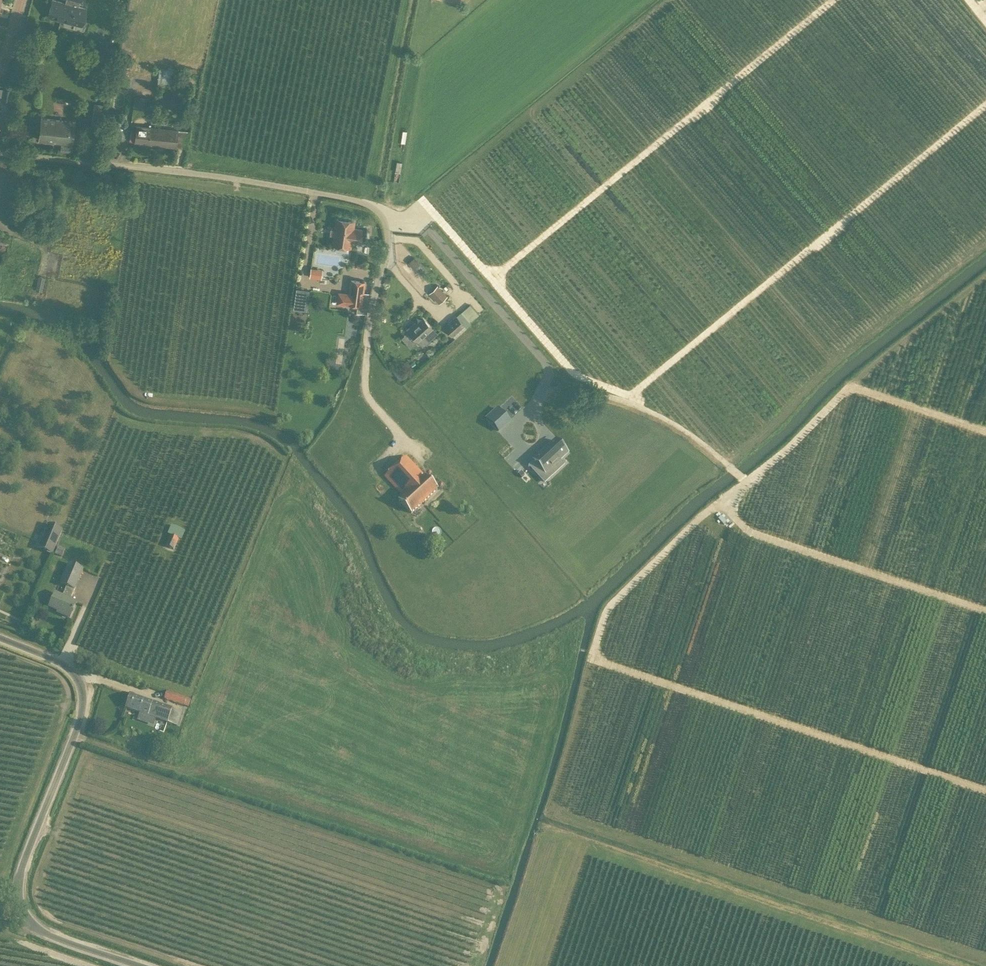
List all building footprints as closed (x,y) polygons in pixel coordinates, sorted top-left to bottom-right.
[(49,12),(81,18),(84,0),(83,0),(52,0),(49,12)] [(102,66),(101,73),(111,75),(112,68),(102,66)] [(179,86),(181,70),(159,68),(157,84),(179,86)] [(147,109),(148,98),(134,97),(133,108),(147,109)] [(5,122),(9,102),(2,101),(1,106),(0,110),(0,121),(5,122)] [(41,117),(38,140),(73,144),(75,121),(41,117)] [(149,142),(165,144),(165,145),(176,146),(187,147),(191,131),(178,129),(178,131),(150,128),(150,127),(137,126),(135,142),(149,144),(149,142)] [(73,147),(61,145),(60,152),(72,154),(73,147)] [(333,250),(348,252),(349,247),(351,247),(352,241),(361,243),(363,228),(354,227),(355,220),(335,217),(331,244),(333,245),(333,250)] [(407,263),(413,269),(420,264),(414,257),(407,263)] [(311,277),(323,278),(324,268),(312,267),(311,277)] [(349,295),(339,294),(338,302),(348,303),(348,304),(355,305),(354,312),(366,313),(368,293),(363,292),(364,282),(351,280),(349,295)] [(429,293),(439,303),(447,295),(437,285),(429,293)] [(456,315),(443,327),(452,337),(452,336),(454,338),(471,323),(461,312),(456,315)] [(413,324),(407,329),(422,346),(437,334),(423,318),(414,325),(413,324)] [(486,419),(498,432),(510,421),(498,408),(486,419)] [(531,466),(529,466),(527,470),(540,486),(556,473),(551,466),(566,454),(556,442),(531,466)] [(422,474),(406,456),(384,477),(403,497),(399,500),(412,513),(436,491),(421,475),(422,474)] [(63,530),(48,524),(37,549),(38,549),(52,555),(63,530)] [(185,531),(175,526),(174,527),(171,525),(167,534),(170,536),(165,546),(173,550),(178,539),(180,540),(185,531)] [(58,547),(55,555),(61,557),(65,550),(58,547)] [(69,619),(77,602),(70,599),(74,591),(84,570),(68,563),(59,584),(66,587),(62,596),(55,593),(48,608),(61,614),(61,615),(69,619)] [(164,700),(184,706),(186,699),(167,692),(164,700)] [(130,694),(125,708),(177,726),(182,712),(172,709),(172,708),(152,702),(130,694)] [(168,761),(169,757),(160,755),(160,753),(152,750),(150,756),(168,761)]
